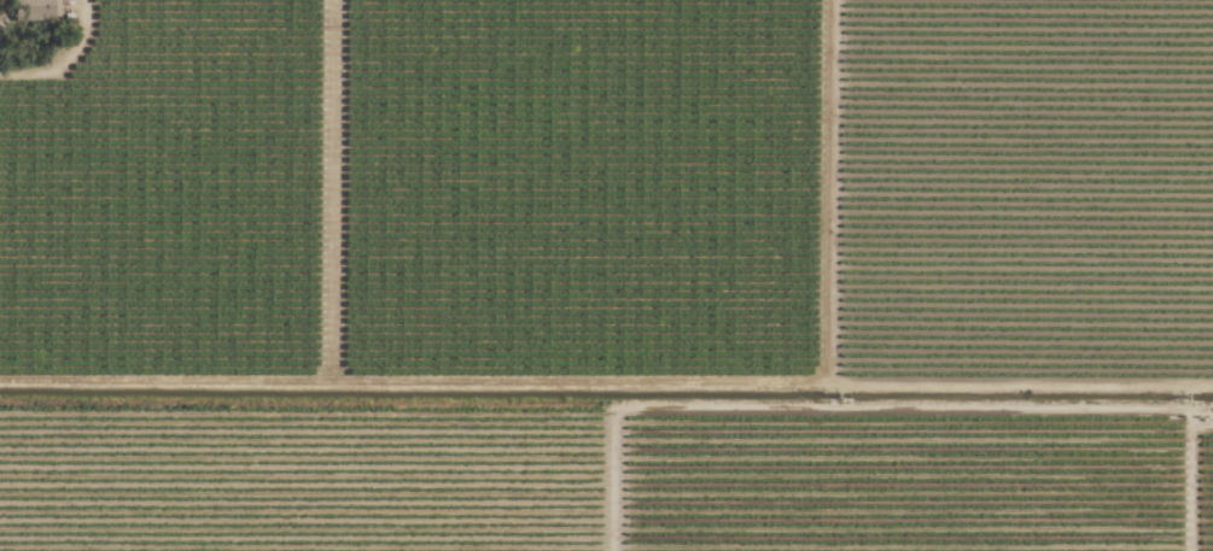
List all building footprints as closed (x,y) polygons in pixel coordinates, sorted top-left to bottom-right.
[(14,21),(57,21),(57,0),(13,0),(14,21)]
